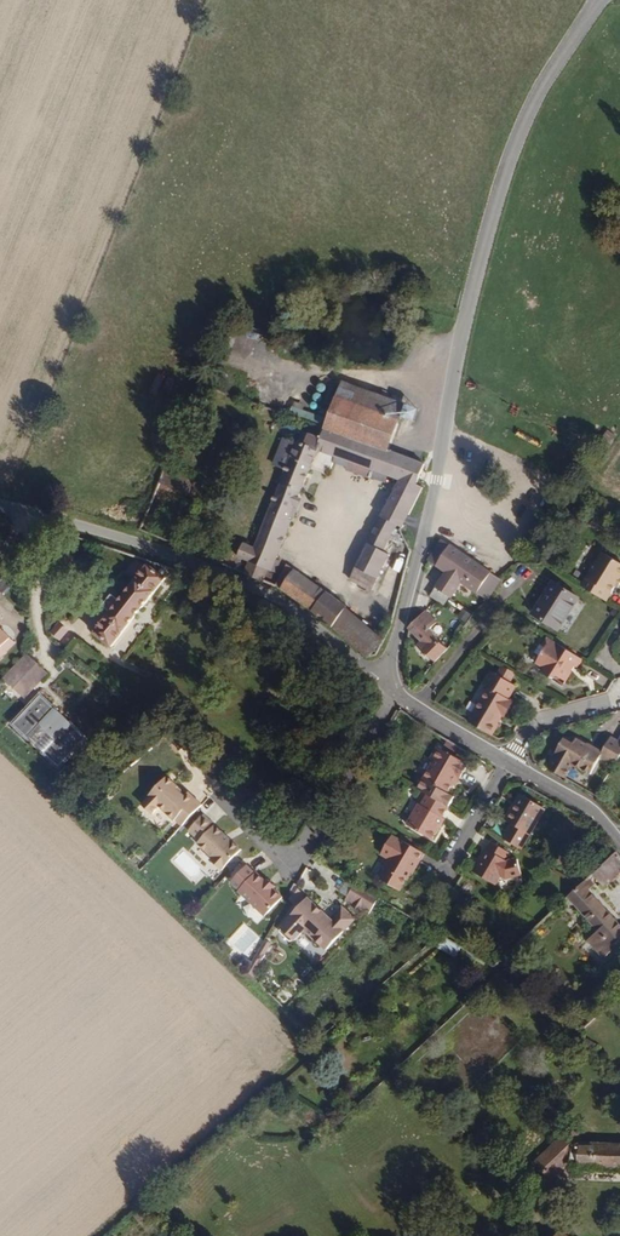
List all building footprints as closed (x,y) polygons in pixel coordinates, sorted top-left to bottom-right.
[(408,411),(339,384),(323,426),(381,449),(393,416),(405,421),(408,411)] [(323,426),(314,422),(311,434),(297,428),(258,529),(248,554),(238,551),(231,571),(262,583),(309,462),(320,467),(326,452),(344,460),(340,469),(364,478),(368,469),(393,478),(408,484),(415,463),(381,449),(323,426)] [(412,486),(393,478),(375,517),(391,525),(395,526),(412,486)] [(378,553),(391,525),(375,517),(361,545),(378,553)] [(482,598),(497,578),(487,572),(437,543),(424,564),(439,573),(429,588),(445,598),(455,582),(474,593),(482,598)] [(378,553),(361,545),(345,580),(367,589),(382,555),(378,553)] [(603,601),(613,586),(618,577),(619,574),(619,561),(601,549),(595,560),(593,559),(586,570),(588,571),(584,578),(582,577),(577,585),(603,601)] [(288,563),(270,586),(278,589),(337,637),(345,626),(342,624),(349,612),(288,563)] [(145,572),(136,564),(127,573),(137,581),(119,599),(111,592),(101,603),(109,611),(90,631),(107,645),(165,584),(149,569),(145,572)] [(0,576),(0,590),(3,593),(10,585),(0,576)] [(574,599),(546,582),(526,614),(554,631),(574,599)] [(445,599),(429,589),(425,597),(440,606),(445,599)] [(429,661),(444,644),(426,629),(431,624),(420,615),(406,630),(422,642),(416,650),(429,661)] [(69,631),(58,622),(50,632),(60,641),(69,631)] [(15,642),(0,628),(0,658),(15,642)] [(570,662),(575,654),(543,635),(537,644),(533,641),(528,652),(534,655),(530,659),(537,663),(539,671),(545,675),(552,671),(561,677),(566,667),(562,665),(566,659),(570,662)] [(48,673),(27,653),(3,678),(24,698),(48,673)] [(462,723),(485,736),(506,702),(503,700),(511,687),(486,672),(476,686),(482,689),(462,723)] [(87,737),(41,693),(12,724),(58,768),(87,737)] [(600,755),(606,759),(604,763),(610,767),(619,750),(619,744),(617,742),(610,738),(602,752),(600,755)] [(583,750),(584,748),(574,742),(570,748),(563,743),(545,771),(560,779),(568,766),(587,778),(598,759),(583,750)] [(437,754),(419,785),(425,789),(446,802),(448,803),(454,792),(447,788),(456,773),(460,775),(468,761),(440,743),(434,752),(437,754)] [(602,752),(588,743),(584,748),(583,750),(598,759),(600,755),(602,752)] [(171,814),(177,820),(197,800),(182,785),(179,789),(172,782),(174,779),(163,769),(137,796),(147,805),(154,798),(170,815),(171,814)] [(440,812),(446,802),(425,789),(420,799),(417,797),(404,818),(431,834),(443,814),(440,812)] [(93,790),(79,802),(85,809),(93,802),(95,803),(101,799),(93,790)] [(508,821),(499,835),(509,841),(517,846),(541,808),(515,791),(500,816),(508,821)] [(219,825),(197,806),(183,822),(194,833),(191,836),(207,850),(205,853),(214,862),(234,841),(225,831),(223,834),(216,828),(219,825)] [(401,861),(412,844),(386,828),(374,849),(384,855),(371,874),(386,883),(399,863),(401,861)] [(515,880),(522,862),(510,857),(512,852),(486,841),(472,876),(497,886),(501,875),(515,880)] [(619,862),(619,854),(614,846),(589,871),(600,882),(619,862)] [(237,862),(226,874),(233,883),(231,884),(258,909),(274,892),(264,882),(265,880),(257,873),(255,876),(246,866),(244,868),(237,862)] [(568,893),(600,925),(589,935),(605,951),(619,936),(619,919),(619,920),(587,887),(592,882),(585,875),(568,893)] [(377,900),(354,887),(346,901),(369,914),(377,900)] [(331,915),(308,894),(287,917),(293,922),(284,932),(294,940),(303,930),(327,952),(357,918),(341,904),(331,915)] [(437,947),(454,958),(460,948),(443,937),(437,947)] [(551,1183),(567,1164),(571,1157),(573,1167),(619,1168),(619,1141),(619,1133),(609,1133),(609,1141),(575,1139),(571,1144),(562,1135),(535,1167),(551,1183)] [(563,1224),(554,1235),(581,1235),(563,1224)]
